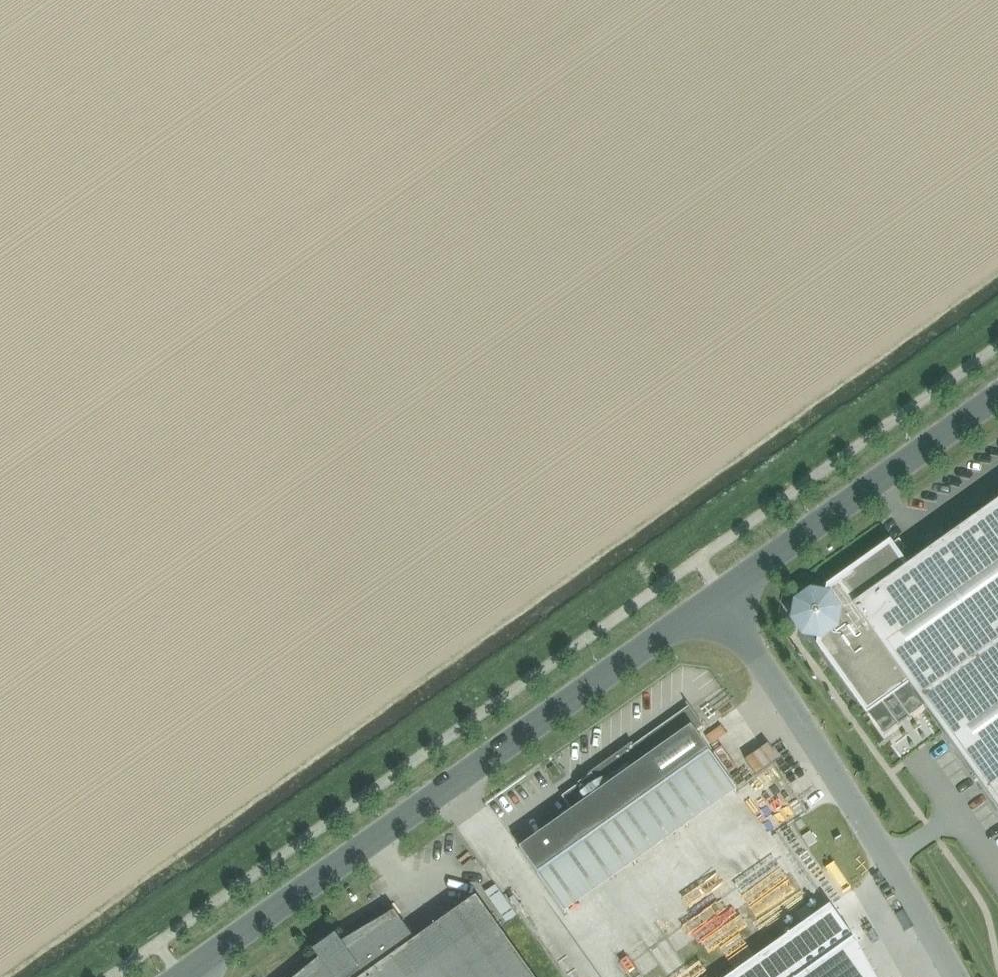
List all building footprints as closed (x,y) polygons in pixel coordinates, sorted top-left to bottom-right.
[(907,569),(890,544),(828,588),(825,601),(812,598),(801,607),(798,620),(806,631),(820,634),(818,646),(866,715),(868,713),(883,734),(896,725),(899,728),(900,727),(898,724),(907,717),(910,720),(911,720),(909,716),(922,706),(907,686),(908,685),(997,812),(997,504),(907,569)] [(520,850),(538,876),(709,754),(695,733),(702,728),(703,729),(704,728),(687,704),(686,705),(688,708),(632,747),(631,746),(632,745),(632,744),(588,775),(589,776),(590,775),(591,776),(562,797),(572,813),(520,850)] [(689,849),(678,863),(696,878),(707,864),(689,849)] [(776,903),(797,888),(769,850),(748,865),(776,903)] [(476,899),(412,944),(393,918),(343,953),(340,949),(323,961),(326,965),(309,976),(532,976),(476,899)] [(854,940),(830,907),(731,976),(874,976),(854,940)]
